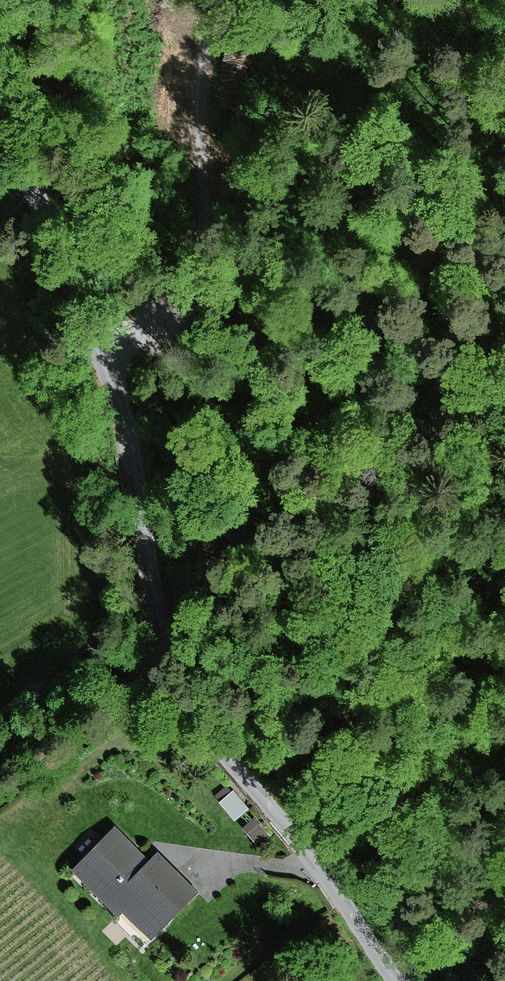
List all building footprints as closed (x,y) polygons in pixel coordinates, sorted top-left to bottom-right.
[(221,89),(249,90),(250,67),(221,66),(221,89)] [(235,819),(249,807),(234,789),(232,791),(227,785),(216,795),(235,819)] [(271,836),(255,817),(243,827),(260,846),(271,836)] [(150,860),(115,826),(73,869),(120,915),(125,909),(152,936),(198,889),(159,851),(150,860)]
